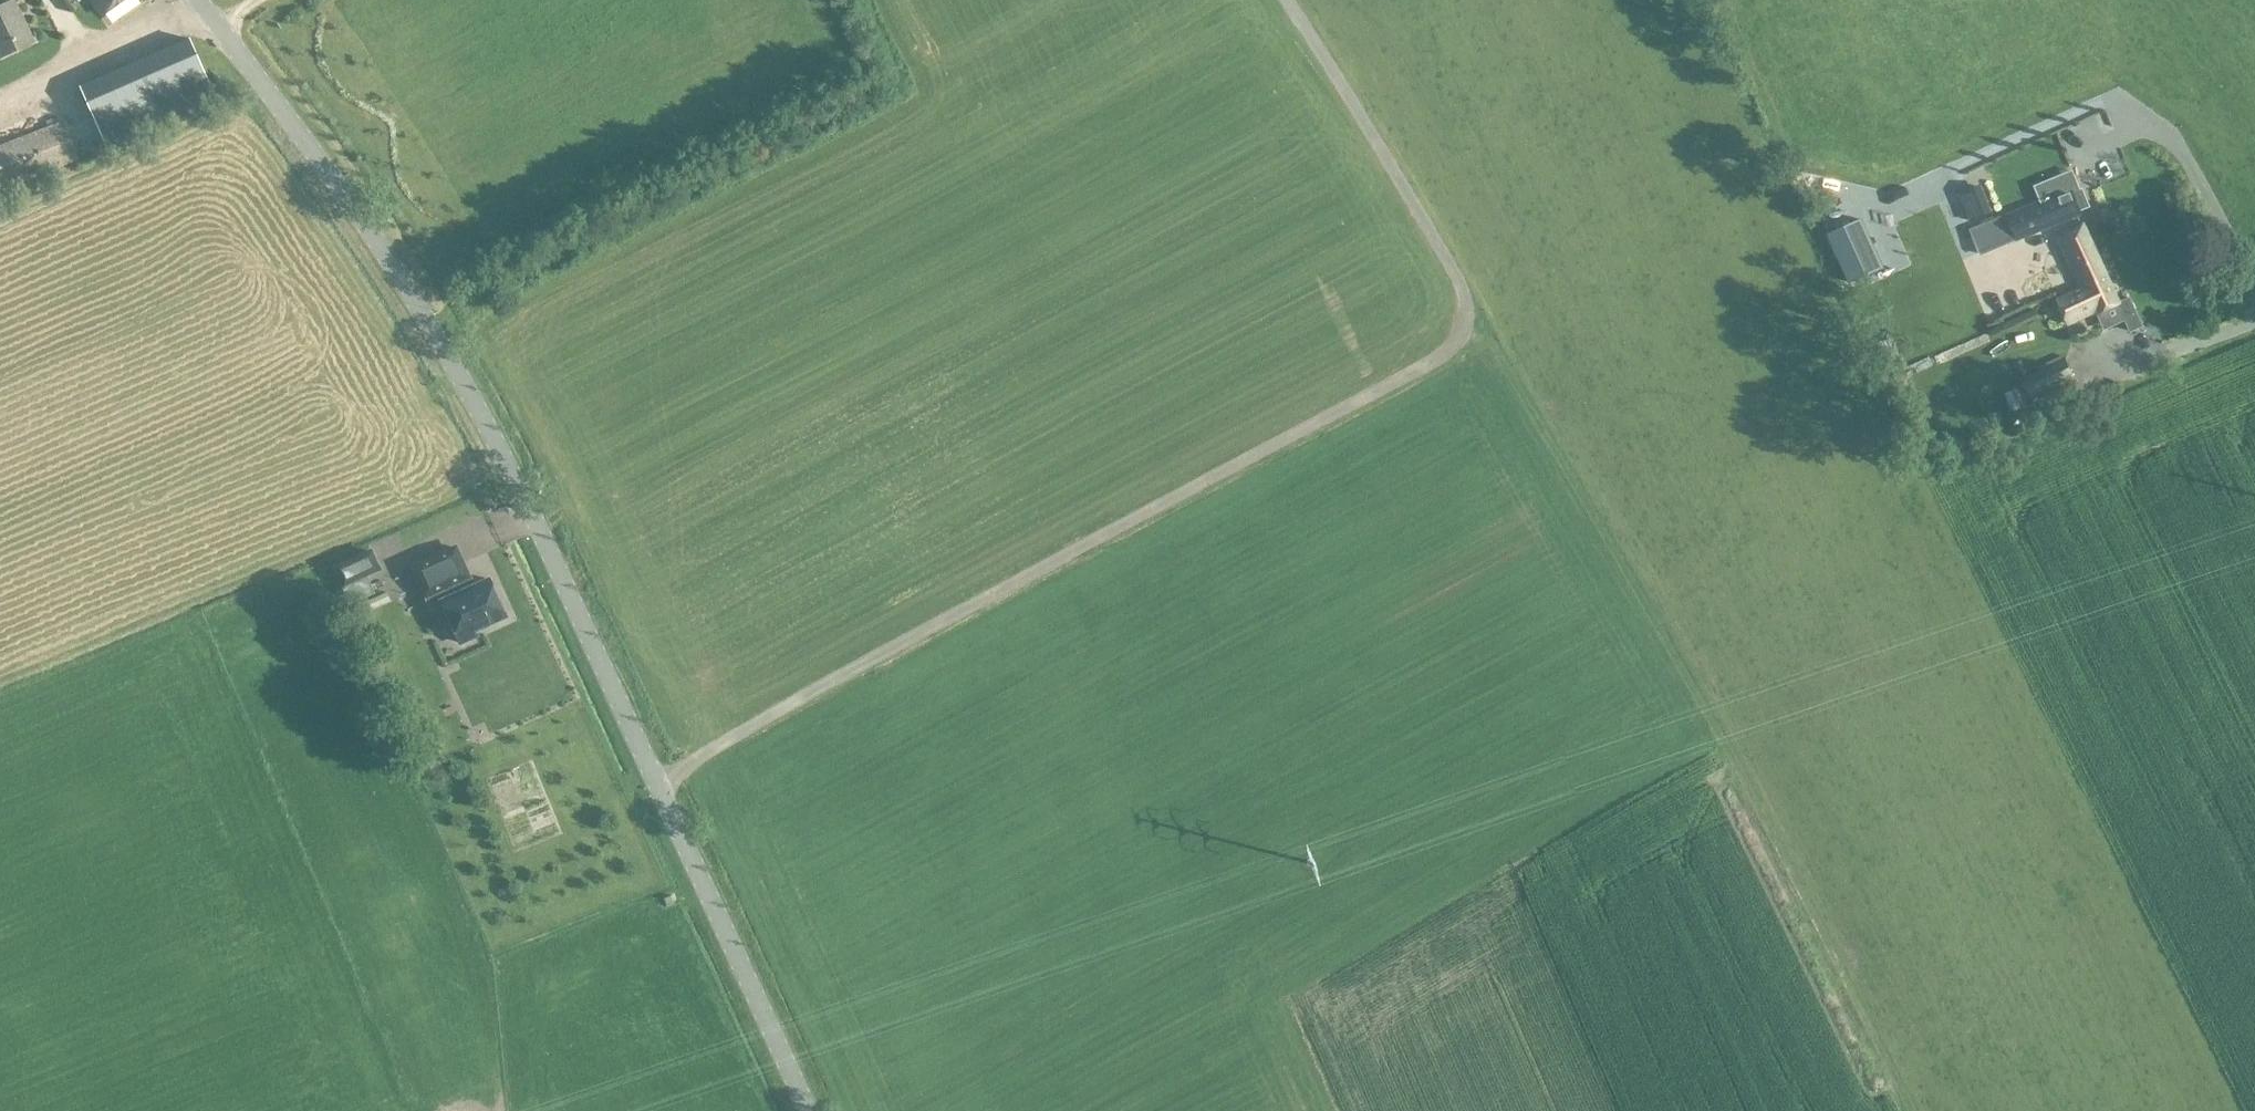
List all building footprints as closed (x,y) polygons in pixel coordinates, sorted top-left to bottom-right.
[(103,16),(125,0),(91,0),(103,16)] [(15,2),(0,9),(0,55),(1,58),(34,42),(15,2)] [(218,103),(191,40),(81,88),(108,151),(218,103)] [(81,158),(66,120),(0,145),(0,189),(81,158)] [(1988,212),(1977,185),(1959,193),(1970,220),(1988,212)] [(2017,239),(2083,213),(2081,208),(2090,205),(2083,186),(2081,187),(2074,190),(2073,187),(2040,200),(2024,206),(2006,213),(2017,239)] [(1884,267),(1862,218),(1828,233),(1850,282),(1884,267)] [(2080,284),(2106,272),(2084,223),(2057,235),(2080,284)] [(2080,284),(2055,296),(2068,323),(2092,312),(2093,315),(2096,313),(2104,329),(2124,319),(2130,331),(2142,326),(2129,298),(2120,302),(2106,272),(2080,284)] [(2038,369),(2023,376),(2032,395),(2047,388),(2071,376),(2062,357),(2038,369)] [(468,576),(455,547),(413,566),(431,606),(441,602),(460,642),(477,635),(474,630),(506,616),(489,579),(471,586),(467,576),(468,576)] [(371,591),(364,575),(379,568),(371,550),(336,566),(351,600),(371,591)] [(356,615),(370,609),(366,600),(352,606),(356,615)] [(416,762),(421,771),(436,763),(432,755),(416,762)]
